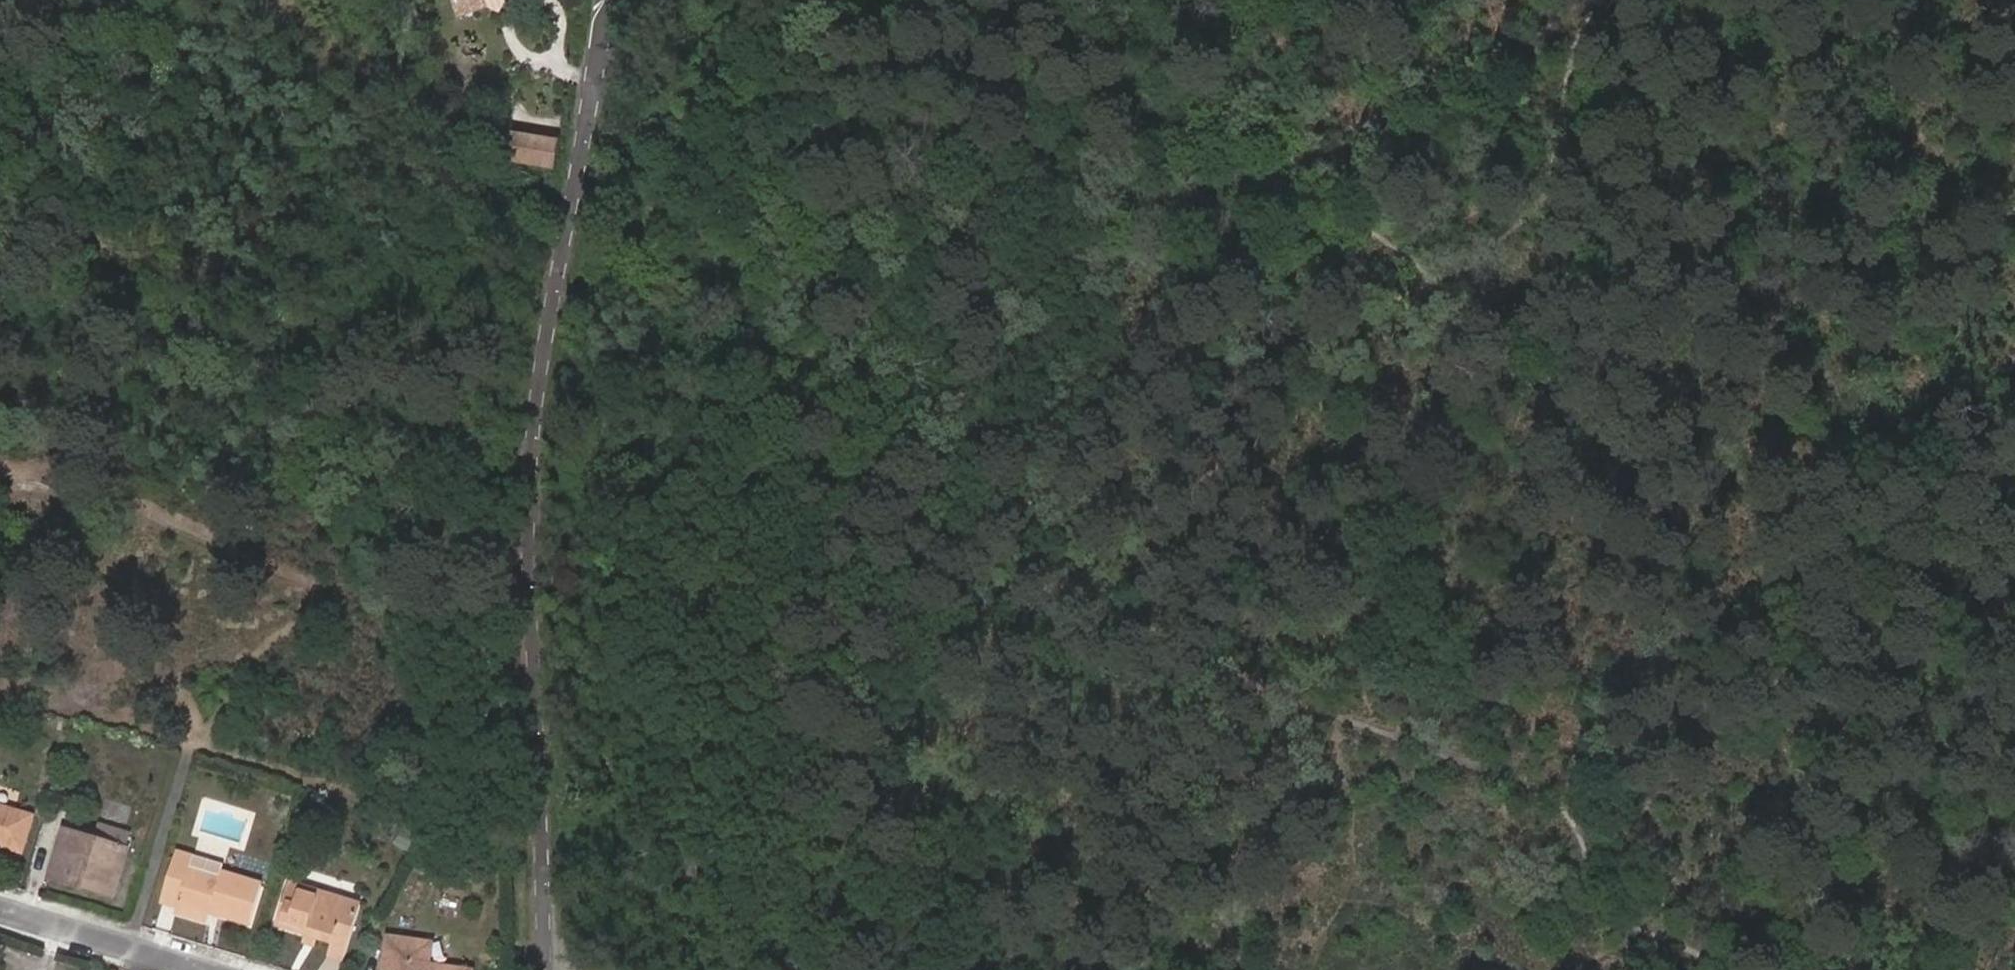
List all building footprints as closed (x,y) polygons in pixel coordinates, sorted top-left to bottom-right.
[(459,15),(489,5),(499,10),(503,0),(455,0),(459,15)] [(502,133),(497,157),(553,168),(558,143),(502,133)] [(0,807),(0,847),(23,855),(34,818),(0,807)] [(78,875),(114,887),(130,835),(100,826),(96,841),(65,831),(50,878),(75,886),(78,875)] [(194,857),(176,851),(160,900),(178,905),(176,912),(208,922),(211,912),(249,924),(261,885),(220,873),(219,879),(190,870),(194,857)] [(111,898),(114,887),(78,875),(75,886),(111,898)] [(359,905),(291,885),(278,926),(334,943),(331,957),(343,961),(359,905)] [(390,938),(385,969),(455,969),(429,966),(432,944),(390,938)]
